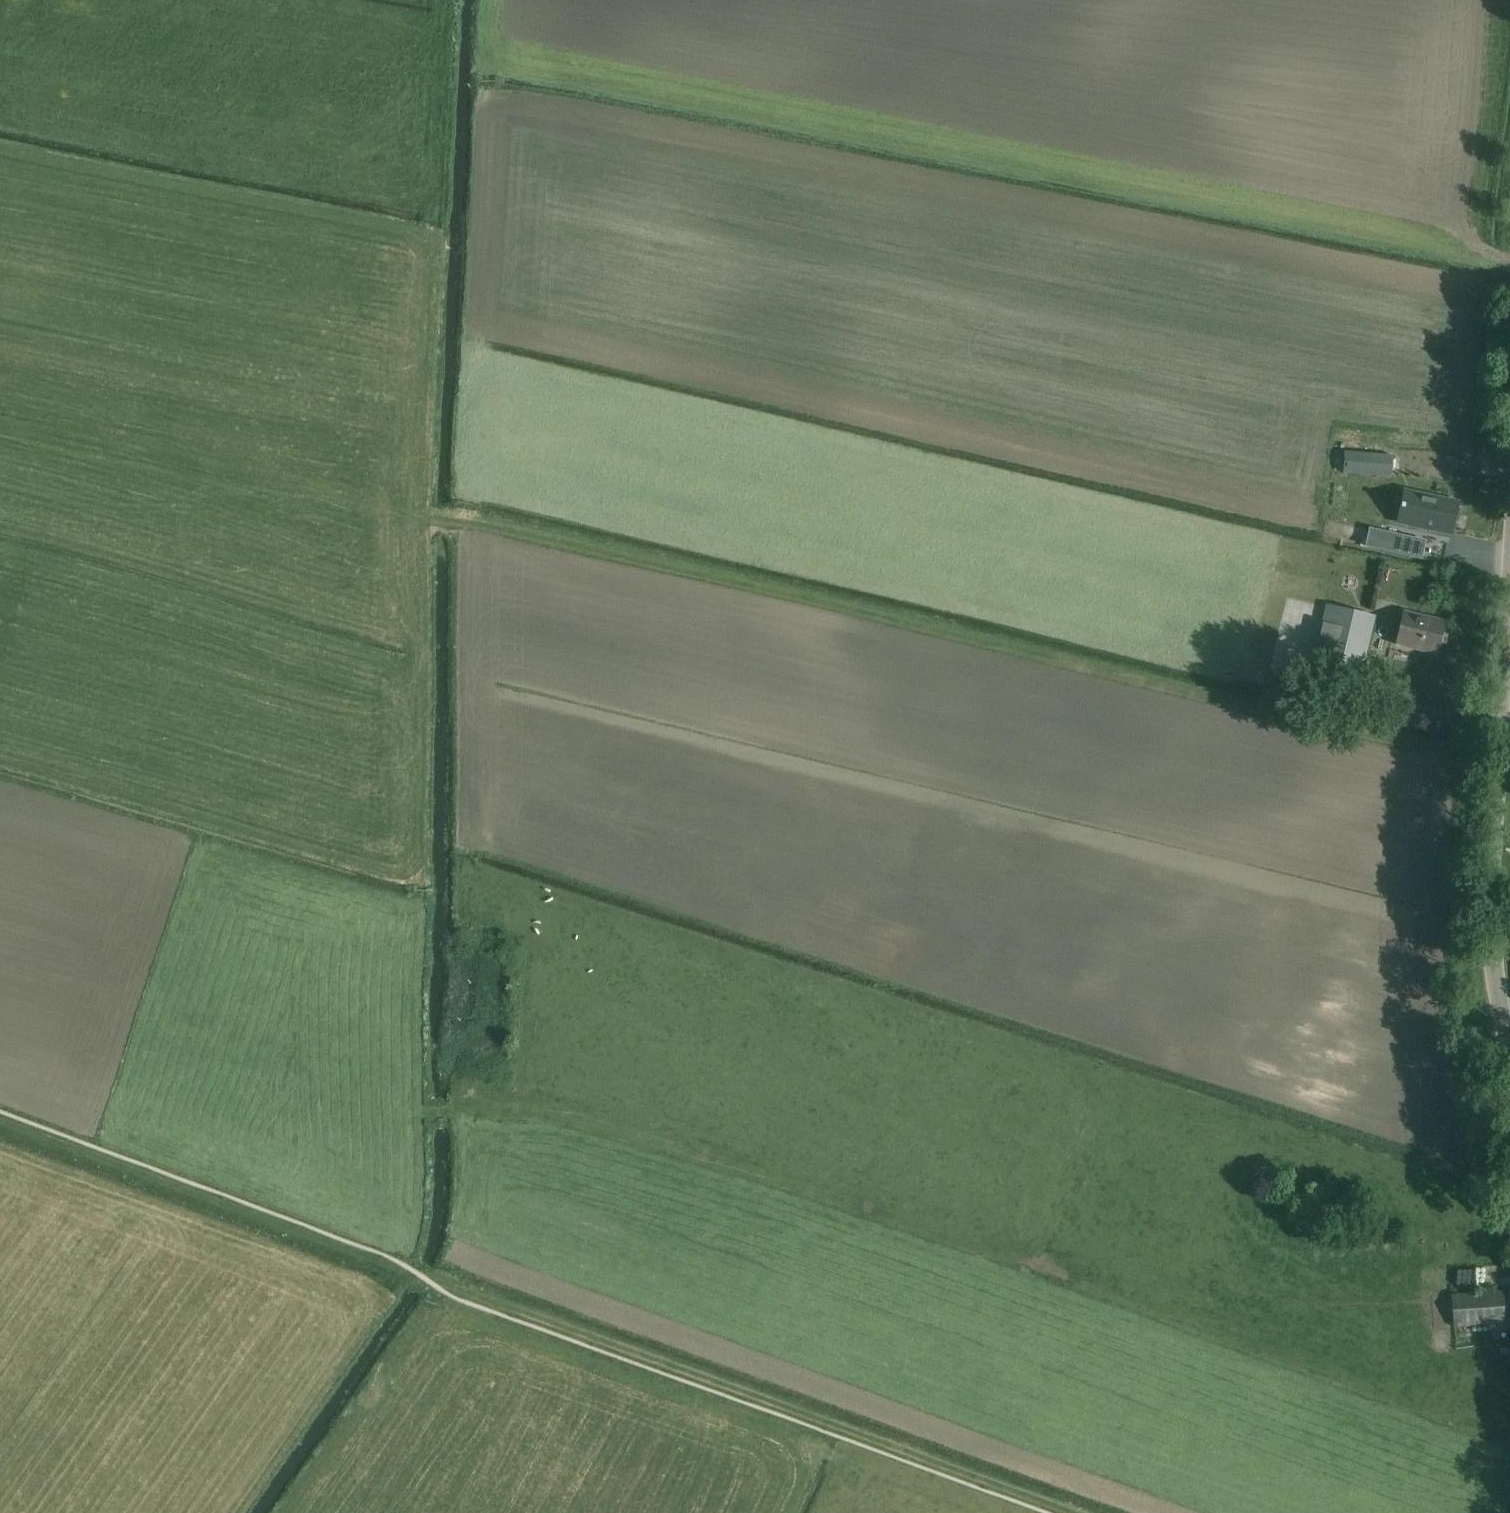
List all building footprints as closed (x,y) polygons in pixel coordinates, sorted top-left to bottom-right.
[(1394,455),(1345,451),(1343,473),(1392,478),(1394,455)] [(1403,493),(1396,524),(1449,536),(1456,506),(1403,493)] [(1423,542),(1382,533),(1379,548),(1379,550),(1420,559),(1420,557),(1423,542)] [(1316,641),(1324,643),(1315,680),(1358,692),(1376,616),(1333,606),(1331,613),(1323,612),(1316,641)] [(1397,645),(1437,654),(1445,622),(1405,613),(1397,645)] [(1509,1323),(1509,1290),(1508,1290),(1509,1297),(1503,1297),(1503,1289),(1451,1294),(1454,1327),(1509,1323)]
